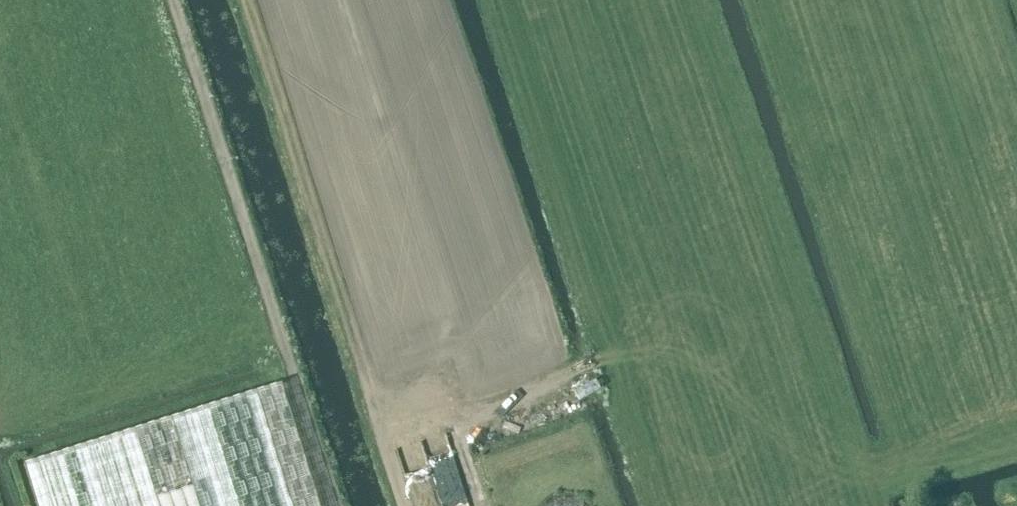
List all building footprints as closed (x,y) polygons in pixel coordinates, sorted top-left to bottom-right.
[(24,464),(37,505),(321,505),(283,383),(24,464)]
